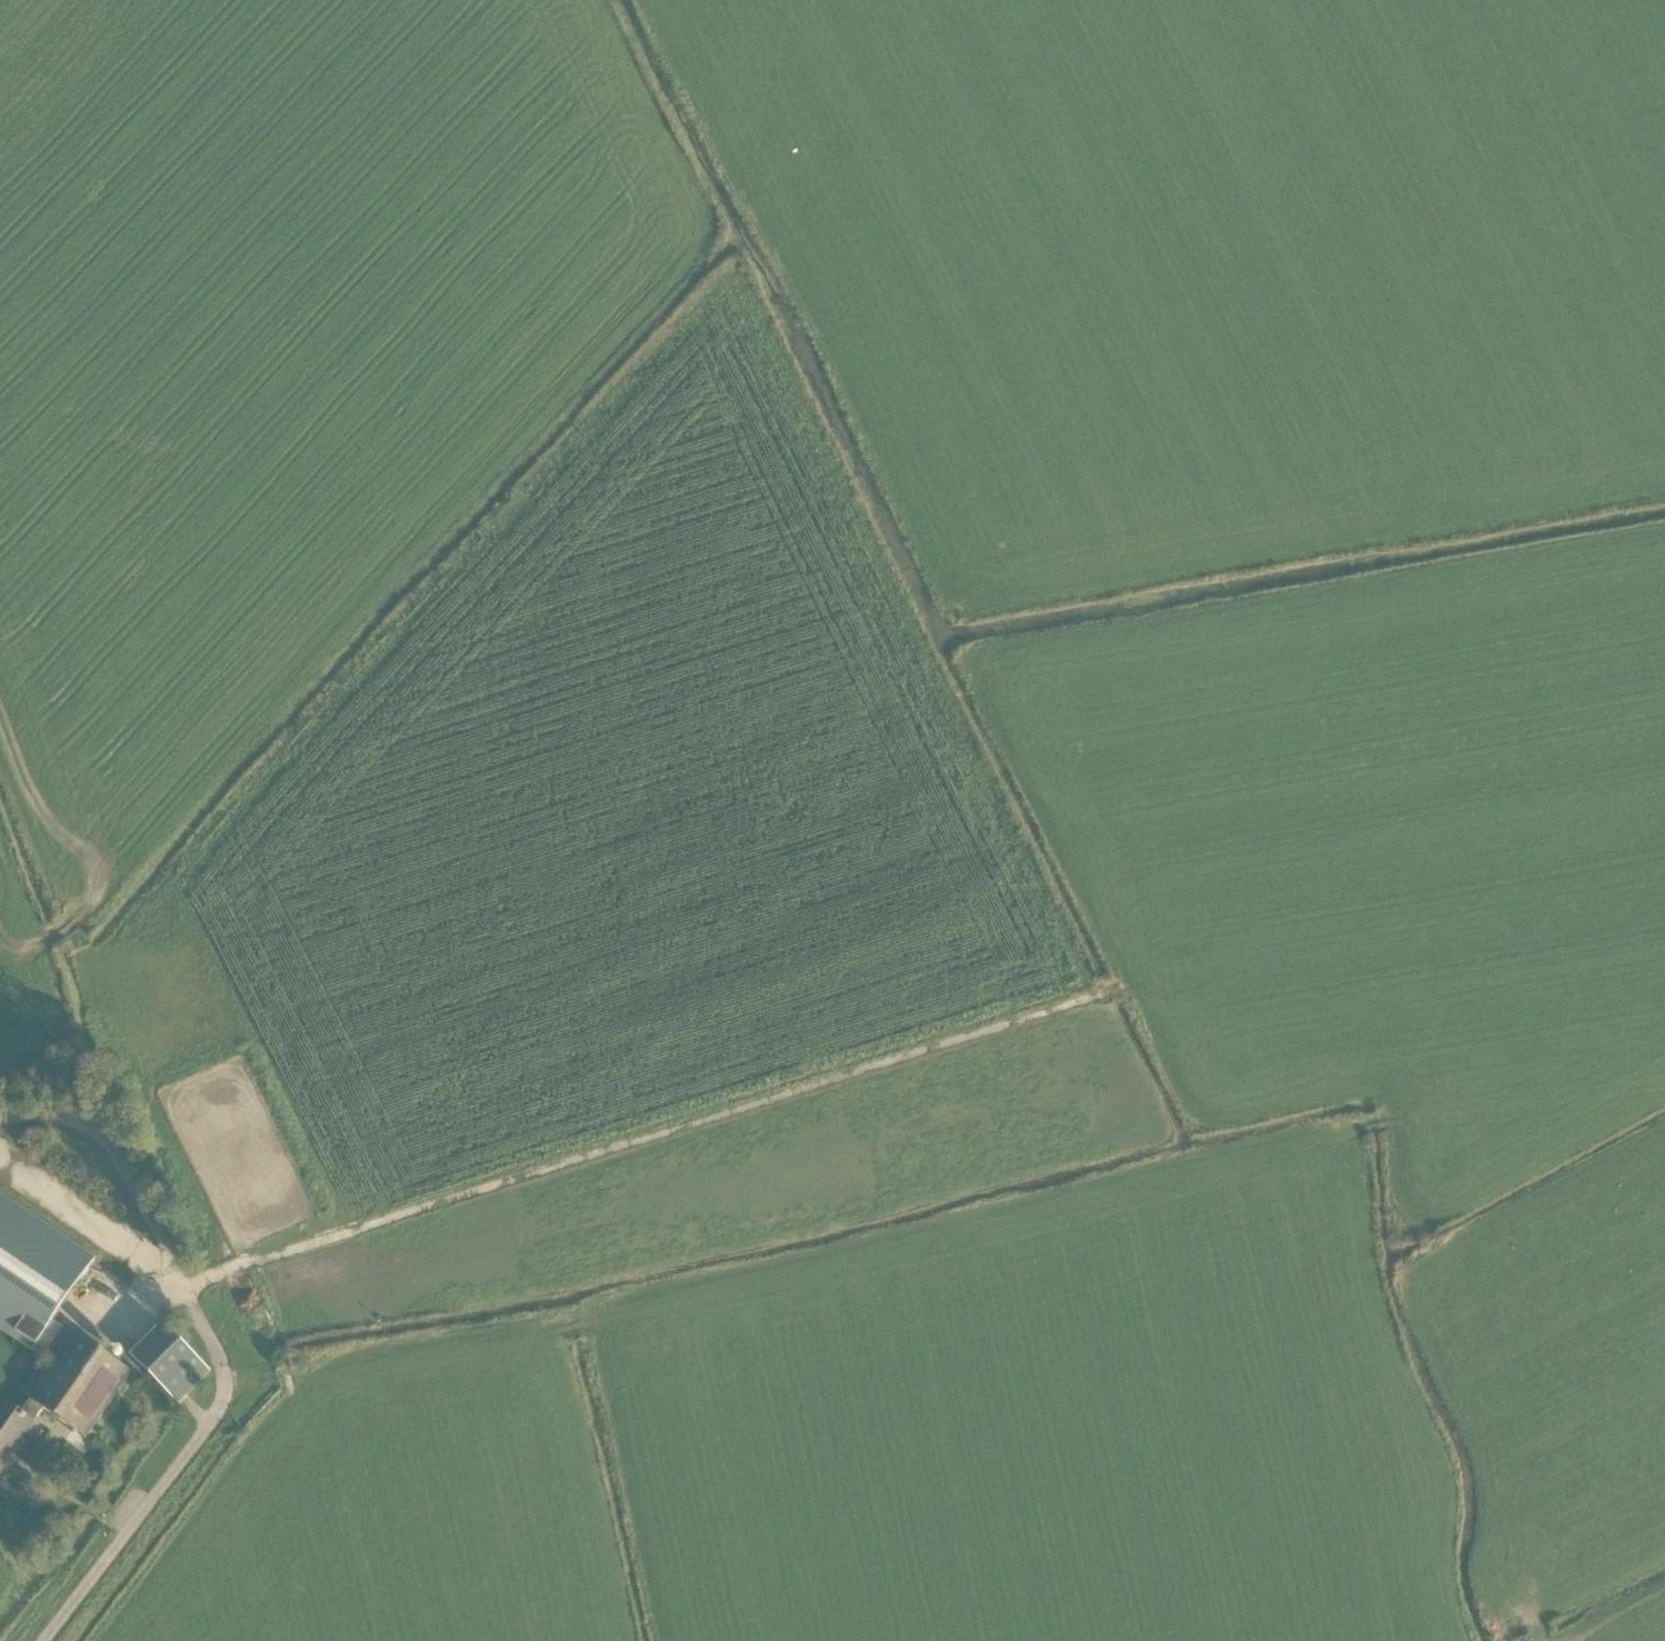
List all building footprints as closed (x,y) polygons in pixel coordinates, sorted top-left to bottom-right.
[(132,1375),(70,1333),(69,1334),(53,1323),(95,1261),(0,1196),(0,1329),(33,1352),(34,1352),(50,1363),(26,1398),(32,1402),(22,1416),(3,1403),(0,1408),(0,1476),(36,1425),(34,1425),(44,1411),(87,1440),(132,1375)] [(190,1394),(142,1346),(130,1358),(178,1406),(190,1394)]
